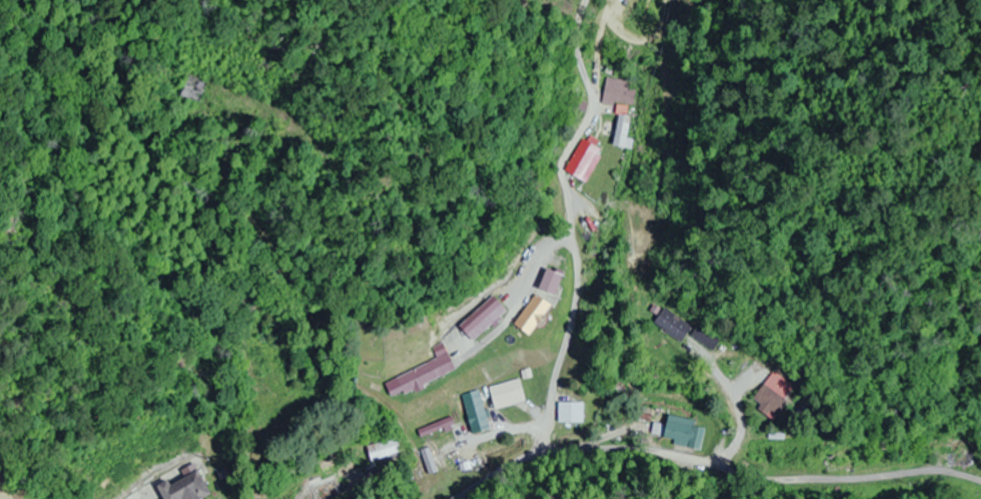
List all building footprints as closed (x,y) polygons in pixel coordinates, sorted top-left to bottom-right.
[(201,101),(208,82),(188,75),(181,94),(201,101)] [(637,91),(631,90),(632,82),(607,78),(603,101),(635,106),(637,91)] [(632,117),(621,114),(613,145),(632,149),(634,140),(627,138),(632,117)] [(586,182),(604,151),(583,139),(565,171),(586,182)] [(539,290),(555,296),(563,275),(547,269),(539,290)] [(514,325),(530,336),(552,306),(537,294),(514,325)] [(506,312),(500,305),(469,336),(476,342),(506,312)] [(693,327),(665,309),(655,324),(682,342),(693,327)] [(457,373),(449,356),(396,377),(404,395),(457,373)] [(497,411),(527,402),(520,380),(490,389),(497,411)] [(774,420),(788,403),(766,385),(752,402),(774,420)] [(465,402),(474,435),(491,430),(481,397),(465,402)] [(585,424),(585,403),(559,403),(559,424),(585,424)] [(671,416),(663,441),(701,452),(708,427),(671,416)] [(402,452),(397,438),(368,448),(373,462),(402,452)] [(198,468),(158,487),(164,498),(203,498),(210,496),(198,468)] [(309,498),(334,498),(344,495),(335,473),(303,486),(309,498)]
